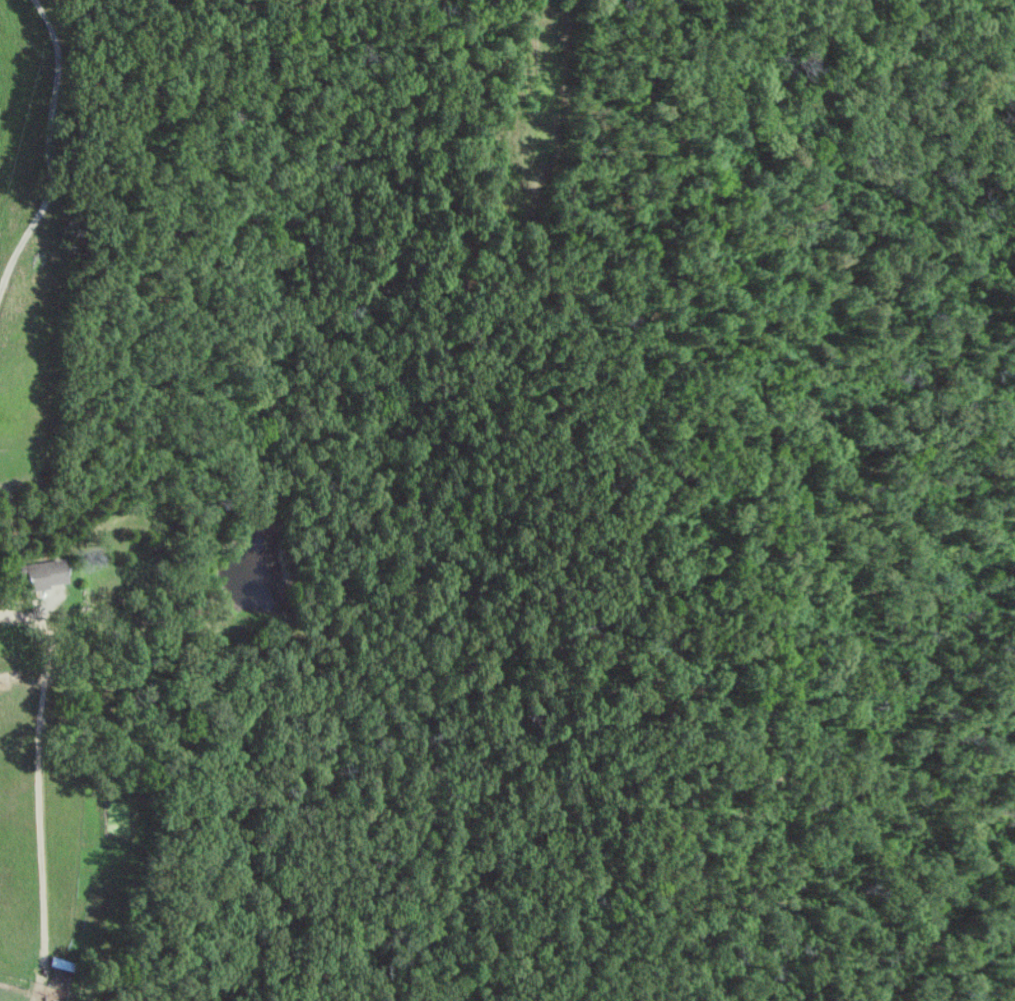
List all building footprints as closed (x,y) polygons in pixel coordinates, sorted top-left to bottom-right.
[(64,583),(58,558),(20,567),(25,592),(64,583)]
